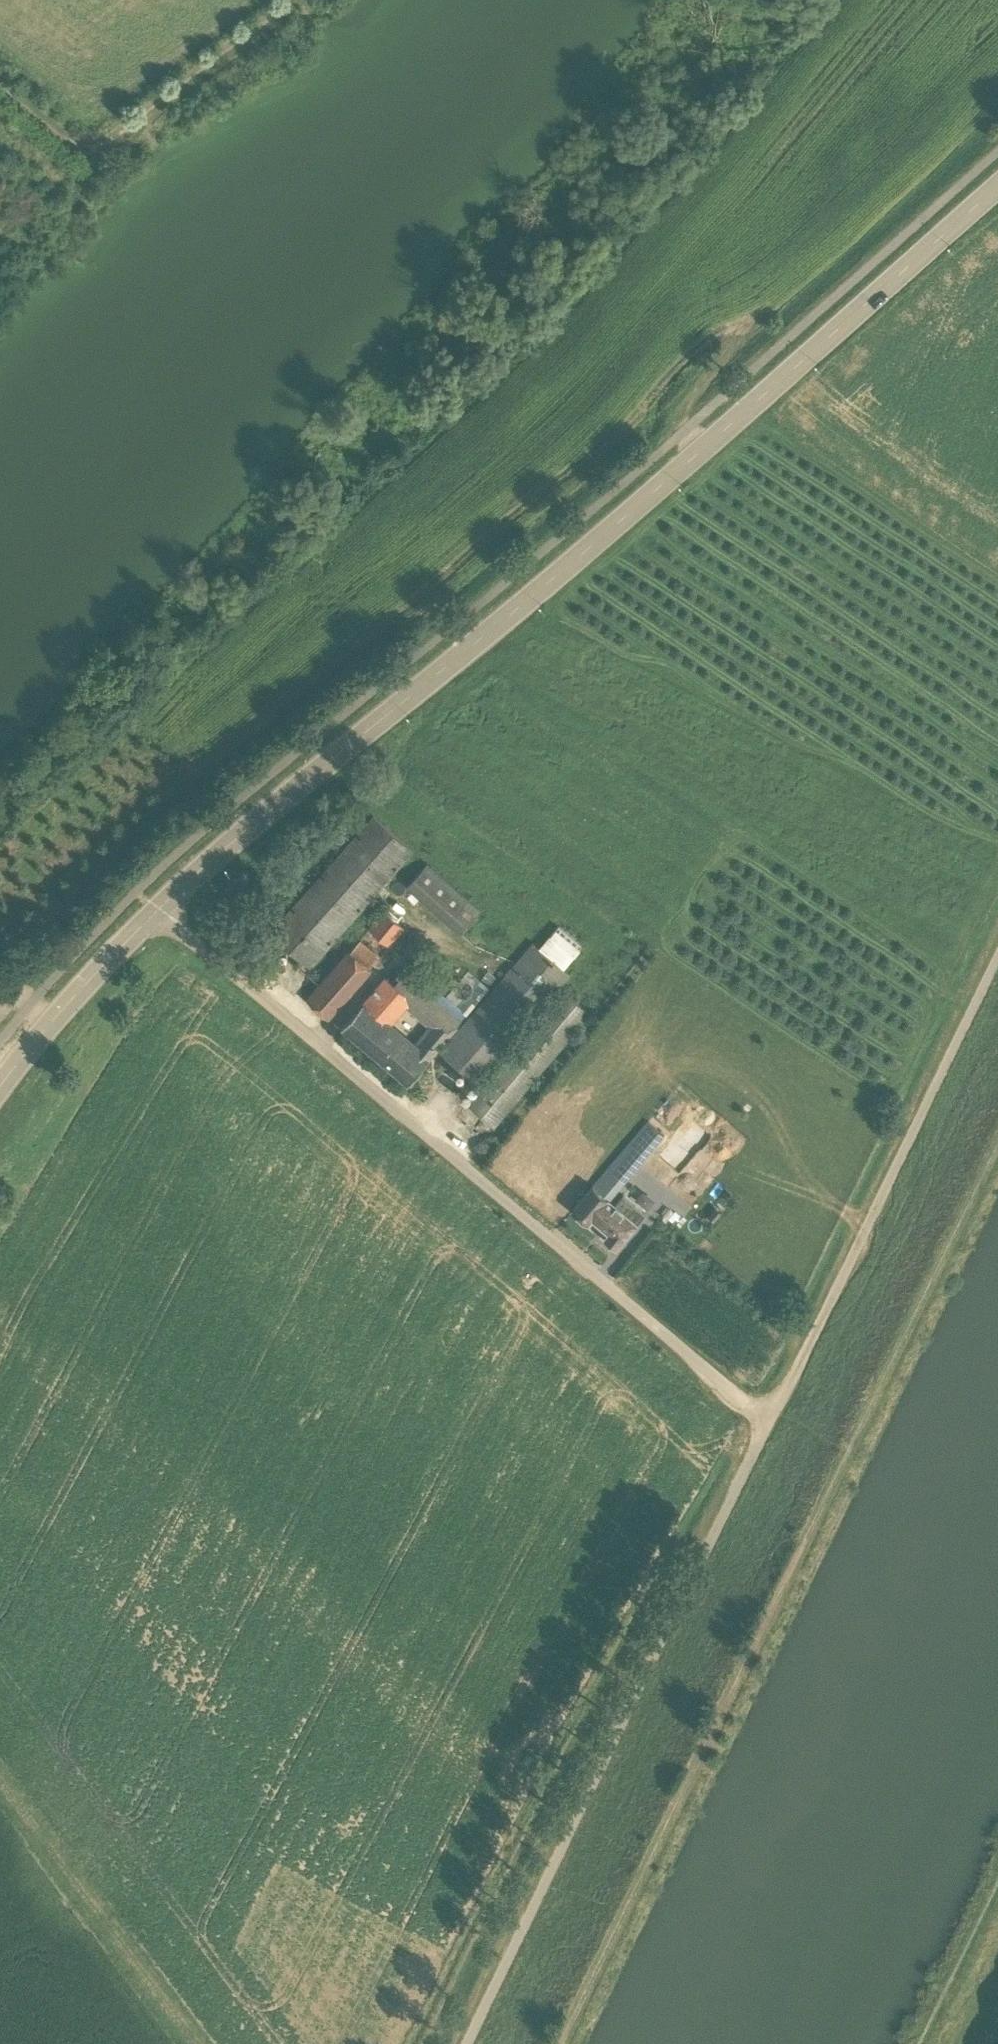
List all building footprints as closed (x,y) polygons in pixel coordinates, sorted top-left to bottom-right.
[(414,851),(389,829),(374,815),(270,932),(310,967),(414,851)] [(481,909),(427,861),(407,885),(460,932),(481,909)] [(391,945),(405,928),(382,910),(368,927),(391,945)] [(329,1016),(372,968),(369,965),(378,954),(360,939),(351,950),(349,948),(307,996),(329,1016)] [(532,941),(440,1048),(477,1080),(569,973),(532,941)] [(426,983),(404,964),(396,971),(393,981),(387,976),(364,1002),(343,1026),(407,1082),(466,1013),(428,981),(426,983)] [(468,1101),(496,1125),(591,1012),(562,988),(468,1101)] [(649,1121),(624,1149),(640,1163),(641,1164),(665,1135),(649,1121)] [(611,1197),(610,1199),(593,1185),(586,1194),(573,1209),(588,1222),(592,1217),(609,1232),(605,1237),(617,1247),(630,1232),(646,1213),(624,1194),(615,1204),(610,1199),(612,1198),(611,1197)]
